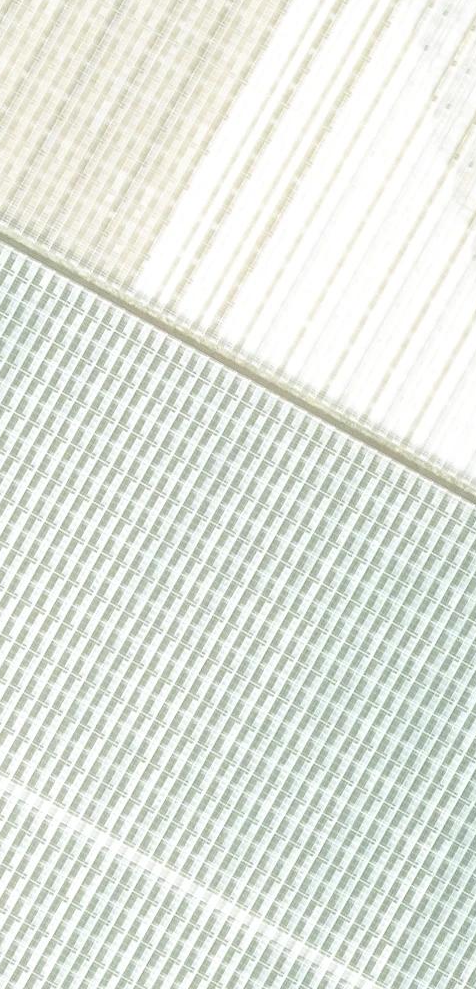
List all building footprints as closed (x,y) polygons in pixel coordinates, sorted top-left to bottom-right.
[(475,490),(475,0),(0,0),(0,223),(475,490)] [(0,241),(0,988),(475,988),(475,506),(0,241)]
